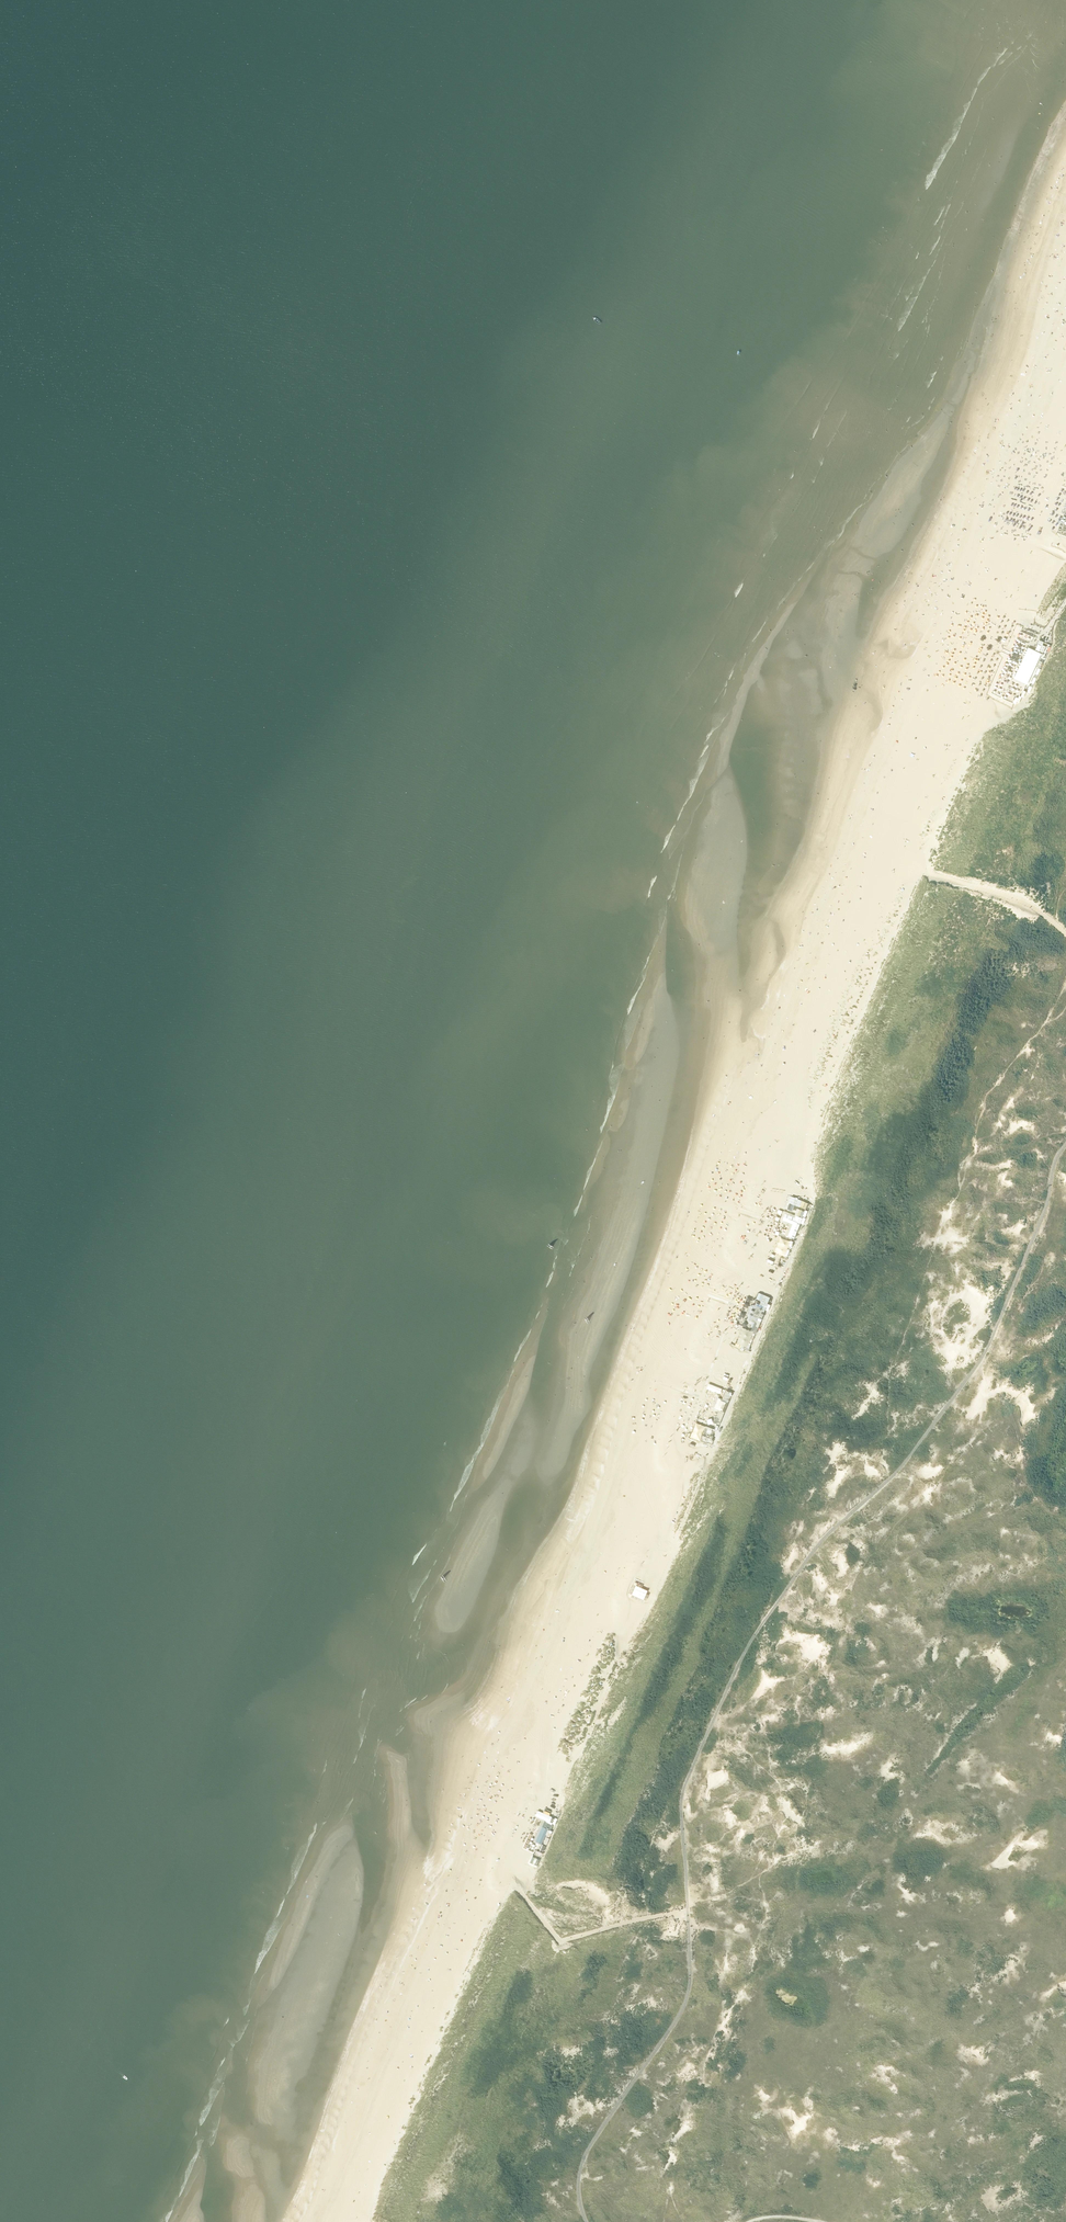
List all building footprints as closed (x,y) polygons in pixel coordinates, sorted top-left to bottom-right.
[(1027,647),(1013,679),(1028,685),(1042,654),(1027,647)] [(788,1202),(798,1206),(801,1200),(790,1196),(788,1202)] [(797,1216),(788,1236),(795,1239),(804,1219),(797,1216)] [(781,1238),(774,1252),(783,1256),(790,1242),(781,1238)] [(749,1298),(756,1301),(758,1295),(752,1292),(749,1298)] [(765,1313),(757,1309),(751,1324),(760,1328),(765,1313)] [(751,1330),(742,1327),(736,1341),(745,1345),(751,1330)] [(735,1387),(739,1371),(730,1368),(728,1378),(733,1379),(731,1386),(735,1387)] [(725,1383),(730,1385),(733,1380),(727,1377),(725,1383)] [(724,1399),(720,1398),(716,1409),(720,1410),(719,1411),(724,1413),(728,1403),(723,1401),(724,1399)] [(660,1549),(646,1581),(653,1584),(667,1552),(660,1549)] [(554,1823),(557,1817),(537,1809),(534,1815),(554,1823)] [(546,1821),(536,1841),(543,1844),(552,1824),(546,1821)] [(534,1866),(537,1860),(530,1857),(527,1862),(534,1866)] [(618,2160),(605,2156),(595,2167),(601,2179),(615,2179),(621,2173),(618,2160)]
